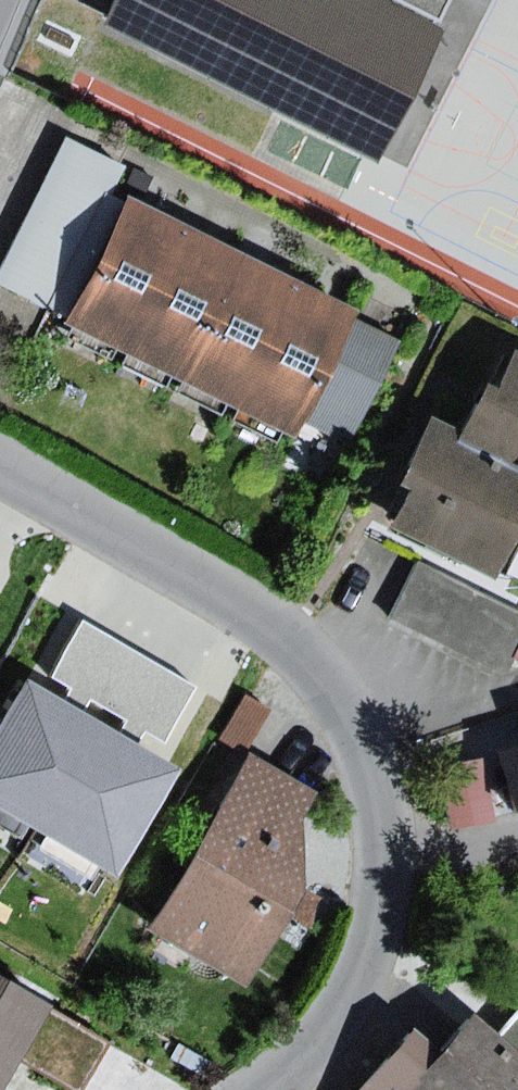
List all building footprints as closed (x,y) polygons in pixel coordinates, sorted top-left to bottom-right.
[(111,29),(381,160),(459,0),(125,0),(111,29)] [(429,236),(492,263),(517,203),(517,32),(429,236)] [(54,168),(114,197),(128,167),(69,138),(54,168)] [(114,197),(54,168),(40,195),(119,234),(132,206),(114,197)] [(119,234),(40,195),(26,224),(104,263),(119,234)] [(192,228),(135,200),(132,206),(119,234),(104,263),(90,291),(76,320),(72,328),(128,356),(192,228)] [(104,263),(26,224),(11,253),(90,291),(104,263)] [(246,255),(192,228),(128,356),(183,383),(246,255)] [(11,253),(0,276),(0,283),(76,320),(90,291),(11,253)] [(304,284),(246,255),(183,383),(241,412),(304,284)] [(359,311),(304,284),(241,412),(295,438),(304,422),(354,320),(359,311)] [(400,343),(354,320),(304,422),(350,445),(400,343)] [(505,390),(494,385),(467,438),(517,464),(517,364),(505,390)] [(437,423),(406,484),(416,489),(396,530),(505,584),(517,558),(517,464),(467,438),(437,423)] [(450,576),(419,561),(391,619),(422,634),(450,576)] [(456,651),(485,593),(450,576),(422,634),(456,651)] [(517,655),(517,609),(485,593),(456,651),(508,676),(513,665),(517,655)] [(84,622),(53,677),(113,711),(144,655),(84,622)] [(199,686),(144,655),(113,711),(168,742),(199,686)] [(106,722),(35,681),(0,742),(0,806),(42,830),(106,722)] [(246,693),(220,737),(246,753),(272,709),(246,693)] [(187,770),(106,722),(42,830),(124,877),(187,770)] [(486,744),(508,833),(517,831),(517,736),(486,744)] [(478,752),(438,761),(451,820),(491,811),(478,752)] [(320,797),(252,759),(155,932),(253,991),(312,894),(309,821),(320,797)] [(0,967),(0,1089),(9,1089),(25,1061),(54,1010),(59,1001),(0,967)] [(54,1010),(25,1061),(76,1089),(85,1089),(112,1043),(54,1010)] [(418,1031),(363,1089),(517,1089),(517,1048),(503,1035),(480,1016),(446,1055),(418,1031)] [(503,1035),(517,1048),(517,1019),(503,1035)]
